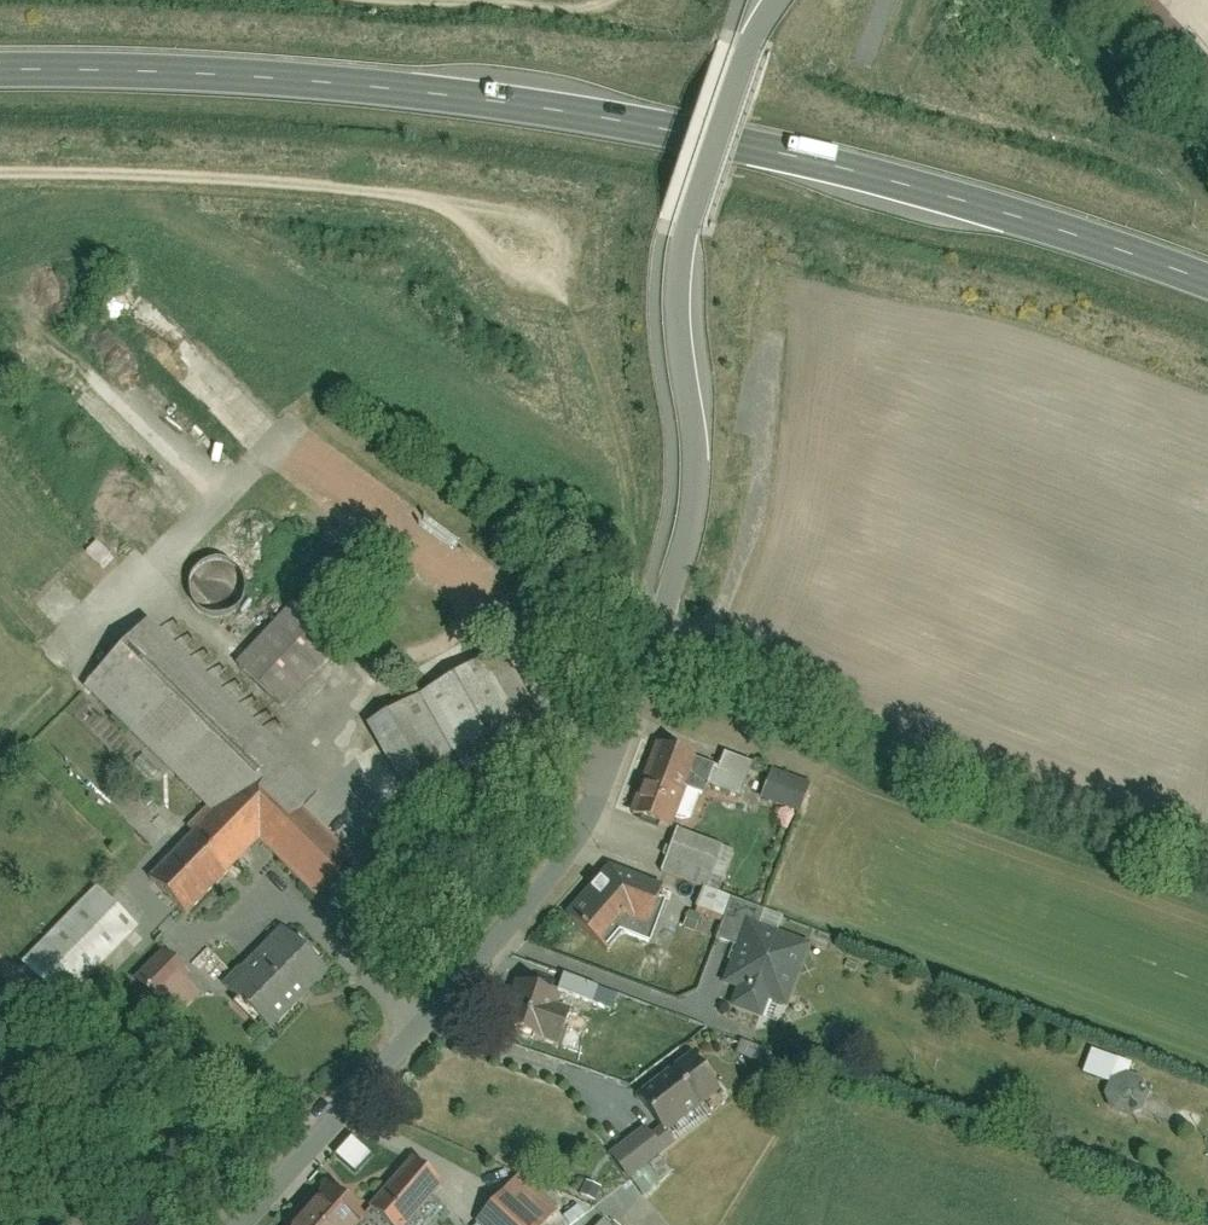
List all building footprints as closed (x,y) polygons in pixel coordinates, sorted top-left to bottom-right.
[(1132,12),(1142,0),(1119,0),(1132,12)] [(204,617),(243,597),(222,556),(183,576),(204,617)] [(291,604),(236,659),(281,704),(337,649),(291,604)] [(194,834),(148,881),(185,917),(258,842),(310,893),(346,856),(297,807),(319,785),(145,615),(77,685),(202,807),(185,825),(194,834)] [(546,730),(500,648),(369,720),(415,803),(546,730)] [(656,748),(634,811),(673,824),(685,789),(706,796),(709,786),(739,796),(750,763),(726,755),(721,770),(656,748)] [(756,800),(796,812),(804,781),(764,770),(756,800)] [(609,864),(562,912),(602,945),(625,921),(647,927),(663,884),(609,864)] [(92,885),(18,960),(46,989),(74,961),(88,975),(135,927),(92,885)] [(786,1003),(808,942),(777,932),(783,916),(730,897),(715,940),(736,948),(724,983),(739,988),(733,1004),(761,1014),(767,996),(786,1003)] [(327,972),(281,928),(225,988),(271,1031),(327,972)] [(197,995),(158,953),(116,992),(155,1033),(197,995)] [(560,972),(553,988),(609,1010),(616,994),(560,972)] [(561,992),(514,979),(500,1029),(533,1038),(536,1028),(559,1034),(566,1009),(558,1006),(561,992)] [(1134,1118),(1147,1081),(1126,1074),(1129,1063),(1087,1049),(1078,1073),(1105,1082),(1097,1105),(1134,1118)] [(645,1122),(605,1152),(626,1180),(676,1143),(666,1130),(718,1090),(690,1053),(640,1091),(663,1121),(651,1130),(645,1122)] [(341,1142),(334,1157),(353,1166),(360,1150),(341,1142)] [(370,1207),(390,1224),(406,1224),(442,1185),(413,1160),(370,1207)] [(475,1222),(479,1224),(541,1224),(555,1208),(515,1175),(475,1222)] [(288,1224),(360,1224),(364,1220),(325,1184),(288,1224)]
